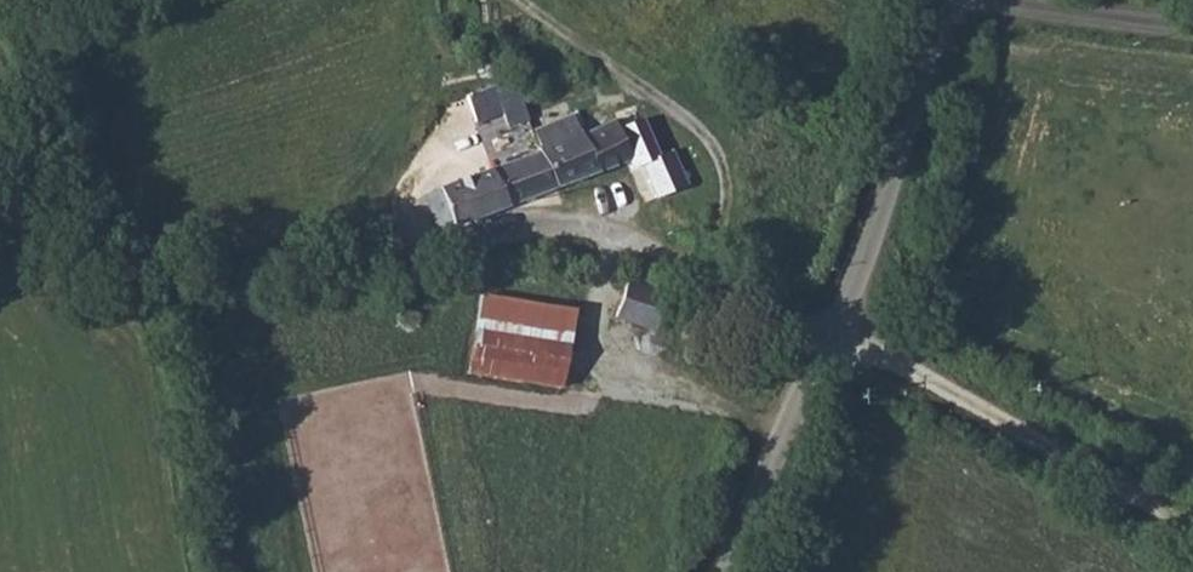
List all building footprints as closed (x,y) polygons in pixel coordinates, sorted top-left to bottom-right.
[(500,76),(454,93),(464,119),(490,109),(495,123),(516,116),(500,76)] [(529,150),(544,188),(619,159),(642,212),(662,201),(633,132),(608,141),(603,124),(602,122),(568,135),(560,115),(521,130),(529,150)] [(433,229),(544,188),(529,150),(419,192),(433,229)] [(638,328),(654,288),(611,271),(593,310),(638,328)] [(470,375),(567,385),(576,304),(478,294),(470,375)] [(392,311),(393,302),(373,299),(373,311),(385,316),(392,311)]
